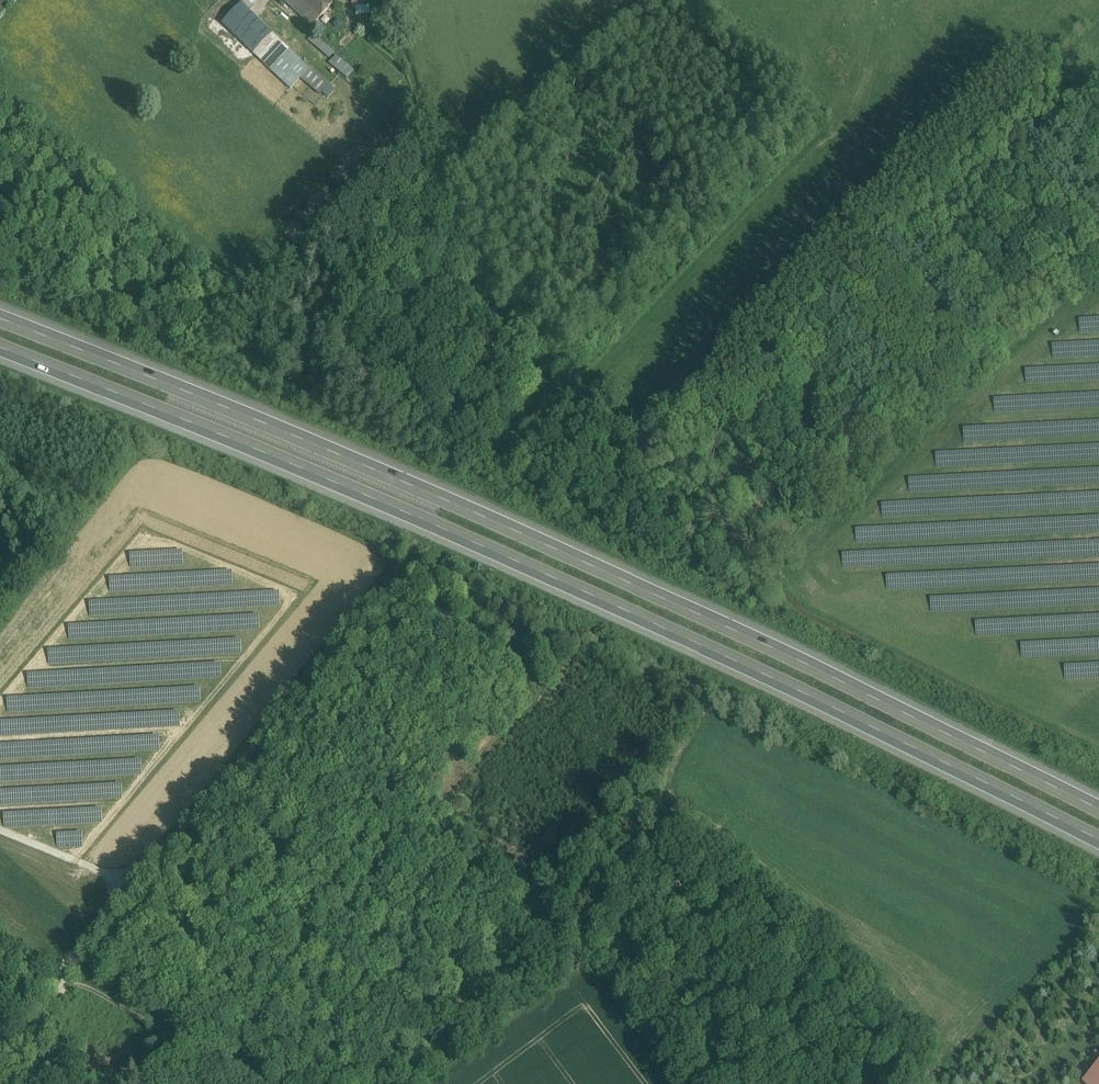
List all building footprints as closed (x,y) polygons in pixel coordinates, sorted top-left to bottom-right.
[(241,5),(247,11),(258,0),(245,0),(241,5)] [(328,0),(298,0),(284,0),(312,26),(332,4),(328,0)] [(241,5),(240,4),(221,24),(253,54),(272,34),(247,11),(241,5)] [(363,6),(355,7),(356,14),(369,13),(369,5),(363,6)] [(272,34),(253,54),(265,65),(283,45),(272,34)] [(328,58),(333,51),(320,39),(314,46),(328,58)] [(299,61),(283,45),(265,65),(281,80),(299,61)] [(908,58),(903,53),(898,59),(903,63),(908,58)] [(353,71),(335,56),(329,63),(346,78),(353,71)] [(299,61),(281,80),(290,89),(300,78),(308,69),(299,61)] [(308,69),(300,78),(308,85),(317,74),(310,68),(308,69)] [(317,74),(308,85),(320,94),(329,85),(317,74)] [(390,132),(384,126),(379,130),(385,136),(390,132)] [(1086,1083),(1087,1083),(1098,1083),(1098,1067),(1086,1083)]
